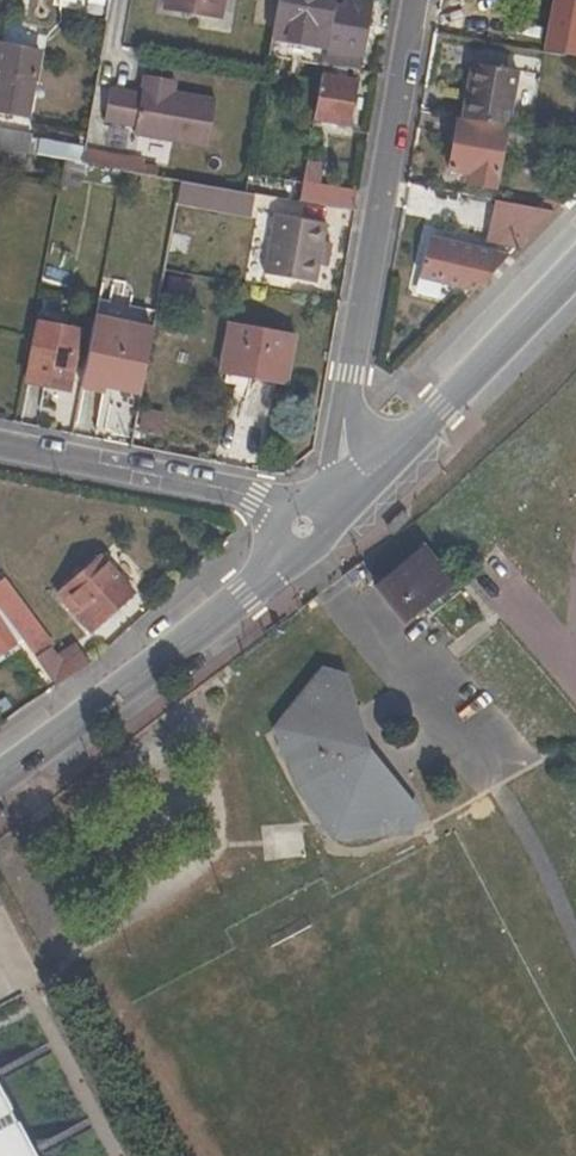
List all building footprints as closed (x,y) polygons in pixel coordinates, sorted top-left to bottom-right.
[(163,10),(219,21),(221,11),(234,13),(236,0),(165,0),(163,10)] [(334,0),(279,0),(269,57),(323,66),(323,63),(325,53),(333,7),(334,0)] [(323,63),(323,66),(339,69),(347,70),(359,72),(371,5),(344,0),(343,9),(333,7),(325,53),(323,63)] [(575,56),(575,0),(540,0),(535,51),(575,56)] [(0,45),(0,112),(28,117),(39,52),(0,45)] [(518,72),(473,64),(463,120),(507,127),(508,128),(518,72)] [(339,69),(323,66),(314,117),(325,119),(324,123),(348,127),(356,83),(345,81),(337,80),(339,69)] [(347,70),(339,69),(337,80),(345,81),(347,70)] [(174,94),(164,92),(166,80),(143,77),(141,96),(107,91),(102,122),(134,127),(133,137),(207,149),(215,101),(174,94)] [(176,82),(166,80),(164,92),(174,94),(176,82)] [(463,120),(457,119),(448,171),(470,175),(468,185),(496,190),(507,127),(463,120)] [(0,128),(0,150),(26,154),(27,155),(29,143),(31,133),(0,128)] [(63,161),(82,164),(84,150),(84,148),(40,140),(39,144),(37,156),(63,161)] [(27,155),(37,156),(39,144),(29,143),(27,155)] [(0,150),(0,166),(23,170),(26,154),(0,150)] [(151,162),(84,150),(82,164),(124,172),(149,176),(151,162)] [(306,162),(302,184),(317,187),(321,166),(320,165),(306,162)] [(256,195),(299,202),(302,184),(248,175),(245,193),(256,195)] [(568,175),(537,207),(556,210),(575,190),(575,183),(568,175)] [(245,193),(181,182),(177,205),(251,219),(256,195),(245,193)] [(302,184),(299,202),(314,205),(317,187),(302,184)] [(359,194),(320,187),(317,187),(314,205),(317,205),(356,212),(359,194)] [(517,250),(556,210),(537,207),(493,199),(486,245),(517,250)] [(326,225),(274,216),(263,275),(315,284),(326,225)] [(478,290),(500,267),(475,263),(477,249),(427,239),(420,280),(478,290)] [(100,297),(91,341),(141,351),(150,307),(100,297)] [(81,328),(38,320),(26,385),(69,393),(81,328)] [(295,336),(228,326),(220,373),(287,384),(295,336)] [(133,434),(159,434),(159,410),(134,409),(133,434)] [(459,590),(419,549),(373,590),(406,624),(423,609),(432,617),(459,590)] [(136,594),(101,556),(56,596),(90,633),(136,594)] [(54,689),(89,665),(74,644),(57,654),(1,581),(0,571),(0,613),(54,689)] [(0,624),(0,657),(15,646),(0,624)] [(377,842),(413,819),(391,785),(385,789),(376,776),(381,773),(360,749),(365,744),(348,723),(356,716),(335,680),(299,700),(304,708),(284,722),(287,727),(271,738),(331,847),(344,839),(354,845),(367,836),(377,842)] [(268,831),(270,862),(303,859),(300,828),(268,831)] [(0,1086),(0,1155),(38,1155),(0,1086)]
